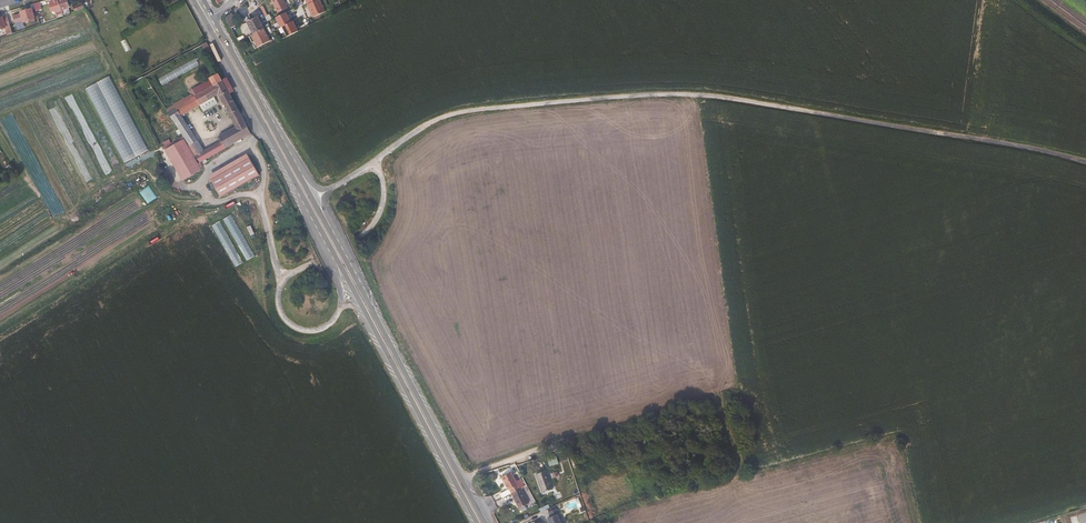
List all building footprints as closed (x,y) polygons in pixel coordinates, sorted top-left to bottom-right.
[(60,17),(63,16),(61,11),(58,0),(57,0),(52,2),(52,4),(50,5),(52,13),(55,12),(55,13),(59,12),(60,17)] [(65,0),(58,0),(61,11),(67,9),(67,8),(70,7),(67,0),(65,0)] [(273,0),(279,14),(288,9),(284,0),(273,0)] [(314,18),(326,13),(321,0),(306,0),(314,18)] [(88,7),(87,4),(83,5),(82,3),(79,3),(80,5),(73,7),(75,12),(81,10),(81,9),(88,7)] [(20,13),(23,23),(35,19),(31,9),(20,13)] [(233,24),(236,21),(232,13),(226,18),(230,26),(233,24)] [(288,14),(277,19),(282,29),(285,28),(289,37),(300,32),(295,22),(293,23),(288,14)] [(248,22),(254,34),(264,29),(258,17),(248,22)] [(267,31),(251,37),(256,49),(272,43),(267,31)] [(207,53),(211,51),(207,42),(203,45),(207,53)] [(183,137),(184,139),(201,164),(230,146),(251,134),(230,95),(222,81),(219,74),(210,79),(211,80),(193,90),(197,96),(194,98),(192,95),(174,105),(176,109),(168,114),(183,137)] [(230,95),(234,93),(226,79),(222,81),(230,95)] [(201,164),(184,139),(165,150),(183,181),(203,169),(201,164)] [(209,177),(211,181),(250,158),(247,154),(209,177)] [(211,181),(222,198),(260,176),(250,158),(211,181)] [(543,492),(553,489),(546,470),(536,474),(543,492)] [(511,493),(512,492),(521,489),(521,488),(520,488),(511,471),(502,476),(508,489),(509,489),(511,493)] [(513,497),(519,508),(529,503),(521,489),(512,492),(514,496),(513,497)] [(564,503),(569,514),(582,508),(577,497),(564,503)] [(558,515),(560,514),(557,509),(549,512),(552,518),(548,519),(550,522),(561,522),(558,515)]
